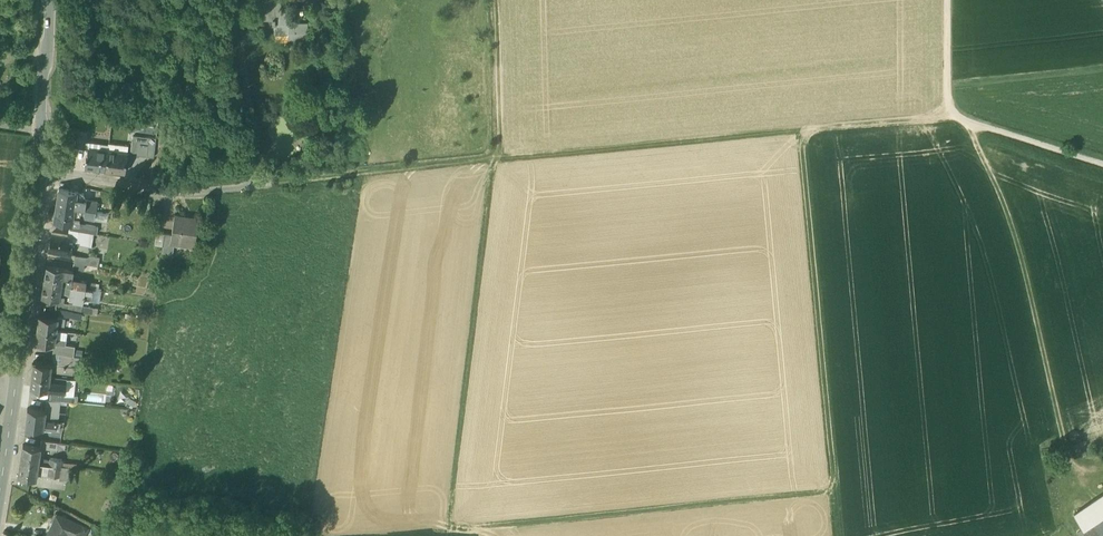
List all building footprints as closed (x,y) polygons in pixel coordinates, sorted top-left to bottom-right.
[(295,11),(281,11),(281,0),(261,0),(262,19),(273,19),(273,23),(274,23),(274,33),(289,32),(289,41),(308,41),(308,21),(296,21),(295,11)] [(88,131),(80,130),(78,147),(85,148),(88,131)] [(133,135),(131,153),(154,156),(157,138),(133,135)] [(108,150),(88,148),(87,155),(86,155),(85,166),(105,169),(108,150)] [(128,152),(108,150),(105,169),(125,171),(128,152)] [(77,191),(59,188),(57,204),(75,207),(77,191)] [(77,191),(75,207),(85,209),(87,200),(84,193),(77,191)] [(98,202),(87,200),(85,209),(96,211),(98,202)] [(75,207),(57,204),(54,220),(71,223),(72,223),(75,207)] [(75,207),(72,223),(79,224),(80,223),(80,219),(84,218),(85,209),(75,207)] [(96,211),(85,209),(84,218),(95,220),(96,211)] [(96,211),(95,220),(109,222),(110,213),(96,211)] [(199,217),(175,213),(172,233),(171,241),(175,241),(195,245),(199,217)] [(72,223),(71,223),(70,229),(95,233),(97,233),(98,227),(80,223),(79,224),(72,223)] [(69,236),(52,233),(49,251),(71,255),(73,241),(80,242),(80,244),(92,247),(95,233),(70,229),(69,236)] [(172,233),(157,230),(155,243),(164,244),(163,251),(173,252),(175,241),(171,241),(172,233)] [(75,255),(74,262),(85,264),(98,266),(100,257),(91,255),(91,257),(75,255)] [(85,264),(74,262),(73,268),(84,270),(85,264)] [(64,269),(47,266),(44,281),(61,284),(64,269)] [(74,270),(64,269),(61,284),(66,285),(71,285),(72,279),(73,276),(74,270)] [(80,280),(72,279),(71,285),(86,288),(93,289),(95,289),(96,283),(80,280)] [(61,284),(44,281),(42,296),(58,299),(59,299),(60,294),(61,284)] [(71,285),(66,285),(65,292),(71,293),(70,300),(83,303),(84,300),(86,288),(71,285)] [(93,289),(86,288),(84,300),(91,301),(91,298),(93,298),(94,292),(93,292),(93,289)] [(57,301),(56,307),(80,311),(90,313),(91,307),(63,302),(57,301)] [(80,311),(56,307),(55,313),(79,317),(80,311)] [(58,317),(39,315),(38,328),(56,330),(58,317)] [(56,330),(38,328),(36,341),(55,343),(55,337),(56,330)] [(66,345),(55,343),(53,353),(73,356),(75,346),(66,345)] [(73,356),(53,353),(52,364),(72,366),(73,356)] [(52,364),(34,362),(32,374),(50,377),(51,371),(52,364)] [(72,366),(52,364),(51,371),(71,374),(72,366)] [(50,377),(32,374),(30,387),(49,389),(50,381),(50,377)] [(67,383),(50,381),(49,389),(51,390),(66,392),(67,383)] [(62,402),(77,404),(78,397),(65,395),(66,392),(51,390),(50,400),(62,402)] [(56,422),(59,422),(62,402),(50,400),(47,400),(46,411),(45,420),(56,422)] [(46,411),(28,409),(25,426),(44,429),(45,420),(46,411)] [(56,422),(45,420),(44,429),(55,430),(56,422)] [(56,422),(55,430),(63,431),(64,423),(59,422),(56,422)] [(58,445),(42,442),(41,449),(57,452),(58,445)] [(41,449),(23,446),(21,462),(39,465),(41,449)] [(63,462),(51,460),(50,464),(50,467),(62,469),(63,462)] [(39,465),(21,462),(18,477),(36,480),(37,475),(39,465)] [(47,466),(39,465),(37,475),(48,477),(50,467),(47,466)] [(62,469),(50,467),(48,477),(60,479),(62,469)] [(69,470),(62,469),(60,479),(60,482),(67,483),(69,470)] [(1075,513),(1091,535),(1102,535),(1102,493),(1075,513)] [(47,535),(85,535),(88,531),(57,516),(47,535)]
